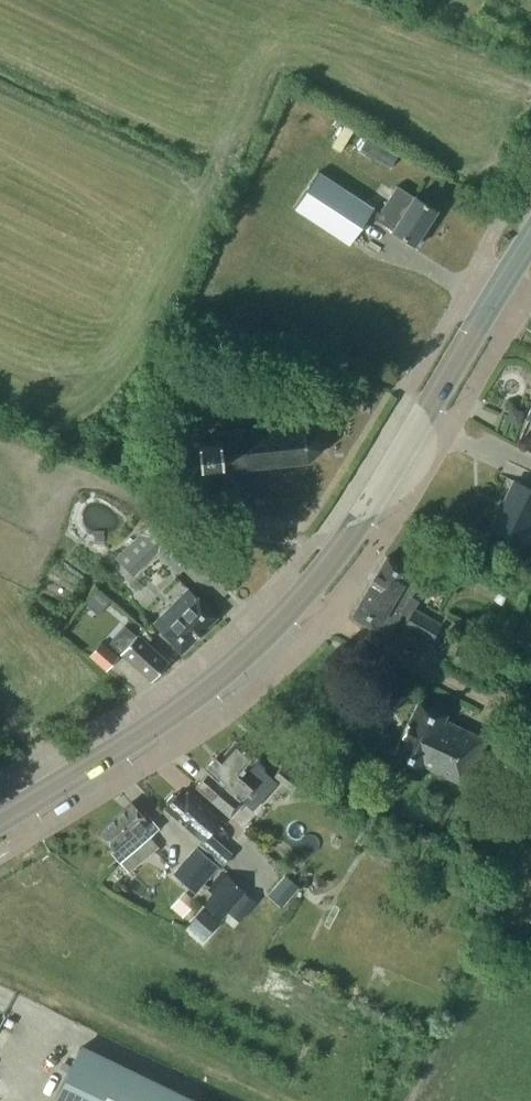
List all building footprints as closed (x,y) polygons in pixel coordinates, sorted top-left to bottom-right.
[(373,133),(364,151),(396,166),(405,148),(373,133)] [(318,171),(295,209),(350,244),(370,214),(374,208),(318,171)] [(374,208),(370,214),(380,221),(393,229),(415,243),(417,239),(422,242),(428,232),(424,229),(437,209),(415,195),(414,196),(397,185),(383,207),(382,207),(379,211),(374,208)] [(321,447),(319,431),(319,430),(304,423),(305,423),(303,422),(303,423),(217,431),(218,439),(199,441),(202,463),(222,461),(223,468),(307,460),(309,460),(309,459),(320,449),(321,449),(321,447)] [(491,526),(524,542),(530,526),(530,488),(514,479),(491,526)] [(157,516),(116,556),(134,575),(159,551),(179,572),(196,556),(157,516)] [(409,616),(403,626),(430,642),(442,623),(415,608),(419,600),(412,595),(422,577),(410,570),(410,569),(386,555),(377,572),(376,571),(370,583),(352,615),(375,629),(376,628),(388,636),(402,612),(409,616)] [(102,587),(92,601),(106,611),(116,597),(102,587)] [(197,596),(189,587),(153,623),(162,631),(162,632),(181,652),(218,615),(198,595),(197,596)] [(125,626),(111,642),(122,652),(121,652),(122,653),(151,678),(168,660),(138,634),(136,636),(125,626)] [(102,640),(90,654),(106,669),(118,655),(102,640)] [(478,654),(459,646),(453,659),(472,667),(478,654)] [(486,739),(475,733),(444,718),(446,713),(419,699),(408,721),(407,720),(401,733),(402,734),(392,755),(420,769),(422,764),(464,784),(486,739)] [(509,723),(495,716),(491,726),(505,733),(509,723)] [(218,753),(205,768),(209,770),(196,785),(231,815),(270,770),(235,740),(221,756),(218,753)] [(277,779),(295,792),(303,781),(285,768),(277,779)] [(208,832),(220,819),(187,791),(184,795),(180,791),(177,794),(173,793),(166,800),(168,804),(166,807),(202,838),(199,842),(223,863),(232,853),(208,832)] [(99,829),(114,848),(111,851),(119,861),(160,827),(147,812),(143,815),(131,801),(99,829)] [(363,830),(356,841),(363,846),(371,836),(363,830)] [(196,845),(173,872),(201,897),(211,885),(206,881),(220,865),(196,845)] [(286,873),(277,883),(291,897),(300,886),(286,873)] [(221,917),(244,891),(227,875),(203,902),(221,917)] [(186,915),(201,901),(189,888),(174,903),(186,915)] [(204,938),(218,921),(203,908),(188,925),(204,938)] [(79,1047),(53,1100),(191,1100),(79,1047)]
